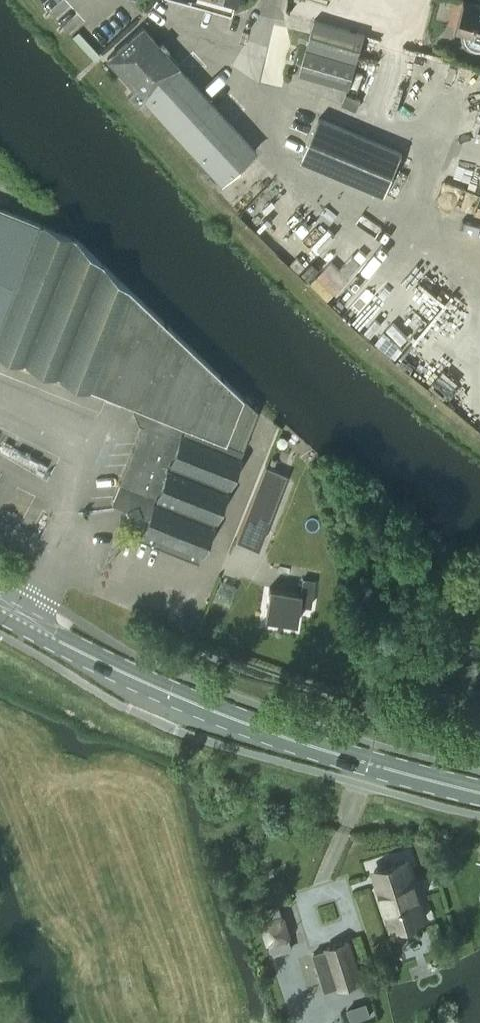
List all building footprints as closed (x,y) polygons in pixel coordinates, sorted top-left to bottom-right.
[(189,2),(230,13),(234,0),(189,0),(189,2)] [(465,29),(464,30),(464,33),(464,34),(464,37),(465,38),(465,40),(466,41),(467,42),(468,44),(470,46),(472,47),(474,48),(477,49),(478,49),(479,49),(479,3),(469,0),(464,0),(456,27),(465,29)] [(300,73),(349,88),(365,33),(317,18),(300,73)] [(128,96),(137,106),(145,99),(220,182),(256,150),(142,26),(107,58),(135,89),(128,96)] [(302,158),(385,193),(402,152),(319,117),(302,158)] [(39,222),(0,206),(0,352),(134,405),(132,409),(138,423),(142,424),(111,503),(126,509),(130,519),(141,515),(148,517),(140,538),(164,547),(164,548),(189,558),(189,557),(197,560),(242,447),(257,409),(74,236),(39,222)] [(265,465),(235,536),(257,546),(287,474),(265,465)] [(302,578),(300,592),(269,587),(264,616),(296,621),(299,603),(310,605),(314,580),(302,578)] [(392,927),(425,916),(407,859),(374,869),(392,927)] [(283,912),(258,921),(267,946),(292,937),(283,912)] [(340,985),(360,979),(348,941),(328,947),(340,985)] [(342,1010),(346,1022),(356,1022),(373,1018),(369,1003),(342,1010)]
